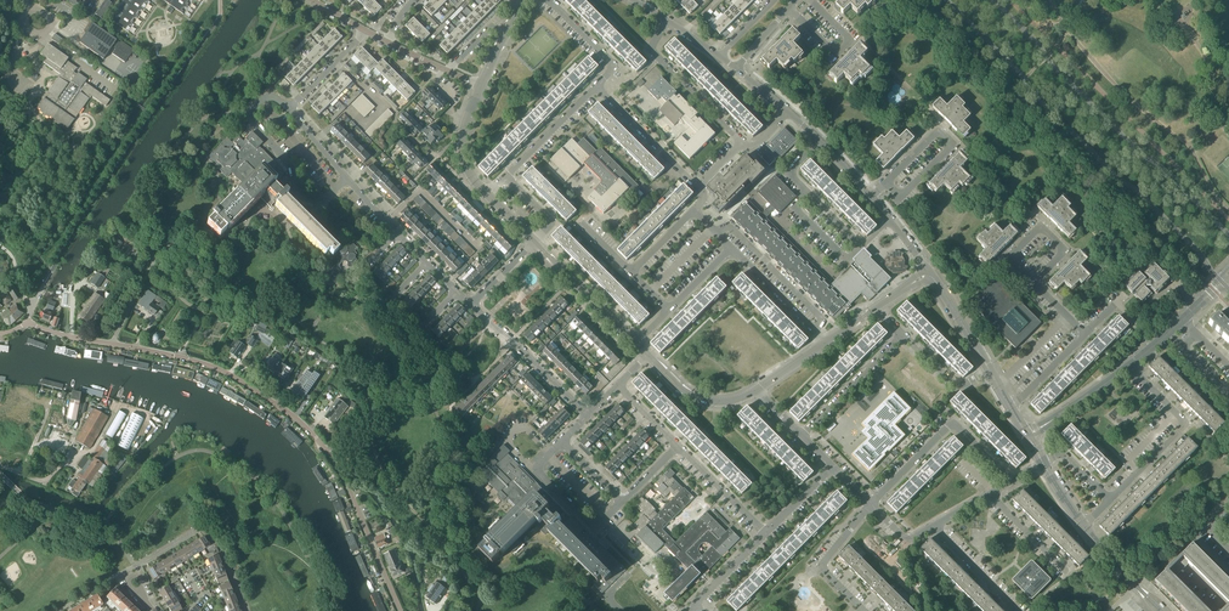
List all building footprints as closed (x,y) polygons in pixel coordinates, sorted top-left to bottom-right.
[(81,6),(86,9),(93,0),(85,0),(81,6)] [(102,20),(113,5),(106,0),(105,0),(95,14),(102,20)] [(110,19),(114,22),(115,23),(127,32),(127,31),(128,30),(128,29),(127,28),(128,26),(131,26),(132,24),(133,23),(133,21),(132,20),(133,19),(136,18),(138,16),(138,15),(138,14),(137,13),(138,11),(141,11),(142,11),(143,9),(143,8),(144,7),(143,6),(142,5),(144,4),(147,3),(148,1),(149,0),(123,0),(110,19)] [(182,14),(182,13),(183,12),(182,11),(181,10),(183,8),(186,8),(187,6),(188,5),(188,3),(187,3),(188,1),(191,0),(162,0),(182,14)] [(368,11),(376,2),(374,0),(369,0),(363,6),(368,11)] [(430,2),(438,10),(443,5),(437,0),(432,0),(430,2)] [(483,3),(491,11),(497,5),(492,0),(486,0),(483,3)] [(634,51),(584,0),(564,0),(608,44),(637,73),(647,63),(634,51)] [(684,8),(692,0),(682,0),(679,3),(684,8)] [(684,8),(690,14),(698,6),(692,0),(684,8)] [(733,5),(741,13),(747,7),(740,0),(738,0),(733,5)] [(876,0),(842,0),(836,7),(843,14),(850,7),(857,14),(865,6),(868,9),(876,0)] [(376,2),(368,11),(374,17),(382,8),(376,2)] [(438,10),(430,2),(424,8),(432,16),(438,10)] [(483,3),(478,8),(486,16),(491,11),(483,3)] [(733,5),(727,11),(736,19),(741,13),(733,5)] [(478,8),(472,13),(481,21),(486,16),(478,8)] [(727,11),(722,16),(731,24),(736,19),(727,11)] [(472,13),(467,19),(475,27),(481,21),(472,13)] [(722,16),(717,21),(725,29),(731,24),(722,16)] [(409,30),(411,32),(419,24),(414,18),(405,26),(409,30)] [(467,19),(462,24),(470,32),(475,27),(467,19)] [(725,29),(717,21),(711,27),(715,31),(716,31),(720,35),(725,29)] [(115,23),(114,22),(113,23),(112,23),(108,29),(120,37),(124,31),(115,25),(115,23)] [(93,24),(83,38),(79,43),(103,60),(116,41),(93,24)] [(411,32),(416,37),(424,28),(419,24),(411,32)] [(462,24),(456,30),(464,38),(470,32),(462,24)] [(424,28),(416,37),(422,43),(430,34),(424,28)] [(335,29),(328,35),(337,43),(343,37),(335,29)] [(456,30),(450,36),(459,44),(464,38),(456,30)] [(762,61),(766,65),(770,69),(777,62),(784,69),(792,61),(794,63),(803,55),(794,46),(793,46),(800,38),(793,31),(781,42),(781,43),(774,50),(762,61)] [(51,39),(59,45),(63,40),(55,34),(51,39)] [(328,35),(324,39),(333,48),(337,43),(328,35)] [(450,36),(446,40),(454,48),(459,44),(450,36)] [(324,39),(318,45),(327,54),(333,48),(324,39)] [(665,49),(709,94),(753,138),(763,128),(675,39),(665,49)] [(454,48),(446,40),(441,45),(440,46),(448,54),(454,48)] [(54,122),(64,128),(65,127),(68,129),(89,99),(87,98),(89,95),(106,107),(110,100),(85,82),(87,79),(78,73),(75,76),(73,74),(77,68),(67,61),(68,58),(48,44),(44,49),(40,55),(46,59),(43,62),(62,76),(60,78),(59,77),(48,93),(50,94),(46,99),(44,98),(38,108),(41,110),(39,111),(43,114),(44,112),(46,114),(45,115),(49,118),(50,116),(55,120),(54,122)] [(318,45),(312,51),(321,59),(327,54),(318,45)] [(861,78),(870,70),(861,61),(860,60),(867,53),(860,45),(848,57),(841,64),(829,76),(837,84),(844,76),(851,83),(859,75),(861,78)] [(354,56),(360,62),(368,54),(362,48),(354,56)] [(439,49),(436,52),(441,58),(444,54),(439,49)] [(312,51),(308,56),(316,64),(321,59),(312,51)] [(360,62),(364,66),(373,58),(368,54),(360,62)] [(83,55),(79,59),(91,68),(95,63),(83,55)] [(308,56),(302,62),(310,70),(316,64),(308,56)] [(370,72),(374,68),(378,64),(373,58),(364,66),(370,72)] [(589,58),(479,168),(489,178),(599,68),(589,58)] [(374,68),(381,74),(389,66),(383,60),(378,64),(374,68)] [(302,62),(296,68),(304,76),(310,70),(302,62)] [(381,74),(385,78),(393,70),(389,66),(381,74)] [(296,68),(292,72),(300,80),(304,76),(296,68)] [(385,78),(391,84),(399,76),(393,70),(385,78)] [(300,80),(292,72),(286,78),(294,86),(300,80)] [(344,74),(338,80),(346,88),(352,82),(344,74)] [(391,84),(397,90),(405,82),(399,76),(391,84)] [(698,154),(688,164),(694,171),(715,150),(709,143),(701,152),(699,150),(715,134),(699,118),(698,120),(695,117),(698,114),(679,95),(678,97),(675,94),(677,93),(662,78),(661,79),(649,91),(648,91),(657,101),(658,101),(663,106),(659,111),(660,111),(674,125),(674,126),(678,122),(681,125),(682,124),(688,130),(674,144),(690,159),(697,152),(698,154)] [(636,83),(640,87),(645,83),(641,79),(636,83)] [(338,80),(334,84),(342,92),(346,88),(338,80)] [(397,90),(402,95),(410,87),(405,82),(397,90)] [(334,84),(328,90),(336,98),(342,92),(334,84)] [(410,87),(402,95),(407,101),(415,92),(410,87)] [(422,93),(428,98),(434,91),(430,87),(426,90),(425,89),(422,93)] [(328,90),(322,96),(330,104),(336,98),(328,90)] [(428,98),(434,105),(441,98),(434,91),(428,98)] [(322,96),(318,100),(326,109),(330,104),(322,96)] [(951,126),(963,138),(970,130),(963,123),(970,116),(962,108),(965,105),(956,97),(948,106),(947,107),(940,99),(932,107),(944,119),(951,126)] [(441,98),(434,105),(440,110),(447,103),(441,98)] [(326,109),(318,100),(311,106),(320,115),(326,109)] [(588,114),(611,136),(655,180),(665,170),(598,104),(588,114)] [(398,119),(402,123),(409,116),(406,113),(403,116),(402,115),(398,119)] [(402,123),(409,130),(416,123),(409,116),(402,123)] [(416,123),(409,130),(415,135),(418,132),(419,133),(423,129),(416,123)] [(331,131),(336,136),(343,130),(338,124),(334,128),(331,131)] [(425,139),(427,141),(431,145),(436,140),(438,142),(444,136),(439,132),(441,130),(435,124),(430,128),(428,126),(422,132),(427,137),(425,139)] [(336,136),(342,142),(349,135),(343,130),(336,136)] [(784,131),(774,142),(784,151),(794,141),(792,140),(794,139),(791,136),(790,137),(784,131)] [(884,140),(882,137),(873,145),(882,154),(883,155),(876,162),(883,170),(895,158),(902,150),(902,151),(914,139),(906,131),(899,138),(892,131),(884,140)] [(245,142),(239,137),(233,144),(228,139),(209,158),(228,177),(232,173),(233,173),(234,174),(235,174),(235,175),(236,177),(237,178),(239,179),(240,180),(241,180),(242,181),(242,182),(243,183),(244,185),(245,186),(216,215),(217,216),(215,218),(215,217),(211,221),(208,224),(221,237),(230,228),(230,229),(240,220),(261,197),(267,203),(269,206),(270,205),(271,205),(272,205),(277,200),(278,202),(275,206),(325,256),(328,252),(332,256),(331,257),(332,257),(332,260),(330,261),(327,261),(326,260),(322,263),(324,265),(324,268),(322,269),(321,268),(319,268),(318,268),(316,269),(316,272),(319,276),(319,278),(323,282),(325,282),(327,283),(328,282),(329,281),(332,278),(333,277),(336,277),(338,279),(341,275),(339,274),(339,271),(341,269),(339,267),(339,265),(343,262),(345,262),(347,263),(349,262),(352,262),(353,263),(357,260),(355,258),(355,255),(357,254),(355,252),(355,249),(357,248),(353,244),(353,241),(354,241),(352,239),(352,240),(349,240),(342,246),(300,205),(300,204),(291,196),(292,195),(289,188),(285,191),(285,192),(284,192),(281,189),(282,188),(281,188),(276,182),(285,173),(280,168),(278,169),(276,167),(277,165),(262,149),(261,150),(258,147),(262,143),(252,132),(252,134),(247,140),(245,142)] [(342,142),(347,147),(354,140),(349,135),(342,142)] [(583,165),(585,163),(596,151),(584,139),(584,138),(577,144),(572,139),(564,146),(565,146),(562,149),(550,161),(551,162),(552,161),(568,178),(569,179),(580,168),(580,167),(583,165)] [(399,148),(403,151),(410,144),(405,139),(402,143),(401,142),(395,147),(398,149),(399,148)] [(347,147),(353,153),(360,146),(354,140),(347,147)] [(784,151),(774,142),(770,145),(768,143),(758,154),(761,157),(761,158),(761,159),(762,158),(769,166),(780,155),(784,151)] [(403,151),(408,157),(415,150),(410,144),(403,151)] [(353,153),(358,158),(365,151),(360,146),(353,153)] [(596,151),(585,163),(600,179),(600,182),(603,182),(604,182),(588,198),(604,214),(629,189),(634,195),(641,188),(640,188),(600,148),(601,148),(600,148),(597,151),(596,151)] [(408,157),(414,163),(421,156),(415,150),(408,157)] [(358,158),(364,163),(369,158),(371,157),(365,151),(358,158)] [(929,184),(936,192),(944,185),(951,192),(959,184),(961,187),(970,178),(961,169),(960,169),(967,161),(960,154),(948,165),(948,166),(941,173),(940,173),(929,184)] [(722,180),(720,177),(707,190),(709,192),(718,201),(712,207),(720,215),(751,184),(752,186),(765,173),(747,155),(722,180)] [(421,156),(414,163),(419,168),(423,164),(424,165),(427,162),(421,156)] [(800,171),(845,215),(867,237),(877,227),(810,161),(800,171)] [(426,171),(432,176),(439,169),(433,164),(426,171)] [(366,172),(371,177),(378,170),(373,165),(369,169),(366,172)] [(523,178),(545,200),(567,222),(577,212),(533,168),(523,178)] [(432,176),(437,182),(444,175),(439,169),(432,176)] [(371,177),(377,183),(384,176),(378,170),(371,177)] [(437,182),(443,187),(450,180),(444,175),(437,182)] [(377,183),(382,188),(389,181),(384,176),(377,183)] [(758,193),(769,203),(785,186),(775,176),(758,193)] [(443,187),(448,192),(455,186),(450,180),(443,187)] [(382,188),(388,193),(394,186),(389,181),(382,188)] [(684,185),(652,216),(617,251),(627,261),(694,194),(684,185)] [(388,193),(393,199),(400,192),(394,186),(388,193)] [(448,192),(454,198),(461,191),(455,186),(448,192)] [(785,186),(769,203),(779,214),(796,197),(785,186)] [(454,198),(459,203),(466,197),(461,191),(454,198)] [(400,192),(393,199),(399,204),(405,197),(400,192)] [(459,203),(464,209),(471,202),(466,197),(459,203)] [(1068,208),(1070,206),(1062,197),(1052,207),(1045,200),(1037,207),(1049,219),(1050,219),(1057,226),(1068,238),(1076,231),(1069,223),(1076,216),(1068,208)] [(464,209),(470,214),(477,207),(471,202),(464,209)] [(747,203),(744,206),(732,218),(795,282),(815,301),(832,318),(847,302),(830,286),(747,203)] [(804,208),(807,211),(809,214),(815,209),(812,206),(809,203),(804,208)] [(470,214),(475,219),(482,212),(477,207),(470,214)] [(401,218),(406,224),(413,217),(409,213),(408,211),(404,215),(401,218)] [(475,219),(481,225),(487,218),(482,212),(475,219)] [(406,224),(412,229),(419,222),(413,217),(406,224)] [(481,225),(486,230),(493,224),(487,218),(481,225)] [(412,229),(417,234),(424,227),(419,222),(412,229)] [(486,230),(491,236),(498,229),(493,224),(486,230)] [(985,231),(977,240),(985,249),(986,249),(979,257),(987,264),(998,253),(998,252),(1005,245),(1006,245),(1017,234),(1010,226),(1003,233),(996,226),(988,234),(985,231)] [(417,234),(423,240),(430,233),(424,227),(417,234)] [(618,284),(606,272),(561,228),(551,237),(596,282),(604,290),(618,304),(640,326),(650,316),(634,301),(618,284)] [(491,236),(497,241),(504,234),(498,229),(491,236)] [(423,240),(428,245),(435,238),(430,233),(423,240)] [(497,241),(502,247),(509,240),(504,234),(497,241)] [(107,246),(116,252),(122,243),(114,237),(107,246)] [(428,245),(433,250),(440,244),(435,238),(428,245)] [(509,240),(502,247),(508,252),(515,245),(509,240)] [(433,250),(439,256),(446,249),(448,247),(443,241),(440,244),(433,250)] [(401,245),(395,251),(402,258),(408,252),(401,245)] [(439,256),(444,261),(451,254),(446,249),(439,256)] [(489,252),(492,254),(498,261),(501,258),(492,249),(489,252)] [(395,251),(390,256),(397,263),(402,258),(395,251)] [(1081,284),(1090,276),(1080,266),(1087,259),(1080,252),(1068,263),(1068,264),(1061,271),(1049,282),(1056,290),(1064,283),(1071,290),(1079,282),(1081,284)] [(885,261),(885,266),(887,270),(892,273),(897,273),(902,271),(905,266),(905,261),(902,256),(897,253),(892,253),(887,256),(885,261)] [(444,261),(450,267),(457,260),(451,254),(444,261)] [(492,254),(486,260),(493,267),(499,261),(498,261),(492,254)] [(830,286),(847,302),(858,291),(869,301),(888,282),(891,279),(867,255),(860,255),(846,270),(843,273),(830,286)] [(390,256),(385,262),(391,269),(397,263),(390,256)] [(457,260),(450,267),(455,272),(462,265),(457,260)] [(486,260),(481,265),(488,272),(493,267),(486,260)] [(385,262),(379,267),(386,274),(391,269),(385,262)] [(481,265),(476,271),(483,278),(488,272),(481,265)] [(1150,281),(1150,286),(1151,287),(1150,288),(1155,293),(1158,290),(1159,292),(1163,288),(1162,287),(1169,279),(1166,276),(1167,275),(1164,271),(1163,273),(1155,265),(1152,268),(1151,267),(1147,270),(1148,272),(1145,274),(1150,279),(1151,280),(1150,281)] [(386,274),(379,267),(374,273),(380,280),(386,274)] [(462,268),(457,274),(459,276),(465,271),(464,270),(462,268)] [(476,271),(470,276),(477,283),(483,278),(476,271)] [(1139,272),(1134,277),(1141,284),(1146,279),(1139,272)] [(105,278),(98,274),(91,284),(98,289),(105,278)] [(742,274),(732,284),(798,350),(808,340),(795,327),(777,309),(742,274)] [(430,275),(425,280),(431,287),(437,281),(430,275)] [(477,283),(470,276),(465,282),(472,289),(477,283)] [(30,279),(24,277),(21,286),(23,287),(26,288),(30,279)] [(1134,277),(1129,281),(1137,289),(1141,284),(1134,277)] [(713,282),(673,322),(668,326),(650,344),(660,354),(682,332),(727,288),(721,282),(717,278),(713,282)] [(1023,328),(1030,334),(1041,323),(1017,299),(1017,298),(1016,298),(1011,293),(1011,292),(1010,292),(1004,287),(1004,286),(1003,286),(997,279),(989,287),(988,286),(987,286),(986,286),(985,286),(984,286),(984,287),(983,287),(983,288),(983,289),(983,290),(983,291),(984,292),(979,297),(971,304),(978,311),(978,312),(979,312),(984,317),(984,318),(985,318),(990,323),(990,324),(991,324),(1015,349),(1024,340),(1017,334),(1016,335),(1003,321),(1013,310),(1027,324),(1023,328)] [(425,280),(419,286),(426,292),(431,287),(425,280)] [(1137,289),(1129,281),(1125,286),(1132,293),(1137,289)] [(20,297),(13,286),(7,290),(14,301),(20,297)] [(419,286),(414,291),(421,298),(426,292),(419,286)] [(1143,286),(1139,291),(1146,298),(1151,293),(1143,286)] [(439,294),(441,297),(446,291),(444,288),(438,294),(439,294)] [(414,291),(408,296),(415,303),(421,298),(414,291)] [(1146,298),(1139,291),(1134,295),(1141,303),(1146,298)] [(89,323),(104,300),(94,294),(78,316),(89,323)] [(144,307),(147,310),(146,310),(154,315),(158,309),(159,309),(158,309),(159,308),(156,305),(155,306),(151,304),(154,299),(161,304),(160,307),(163,309),(167,303),(153,294),(144,307)] [(415,303),(408,296),(403,302),(410,309),(415,303)] [(562,298),(556,303),(563,310),(569,304),(562,298)] [(46,308),(49,309),(53,311),(56,303),(49,300),(46,308)] [(897,312),(950,366),(963,378),(973,369),(907,302),(897,312)] [(556,303),(551,309),(558,316),(563,310),(556,303)] [(1,329),(4,326),(5,327),(5,328),(6,329),(8,326),(9,327),(24,314),(15,304),(9,310),(7,308),(0,315),(0,327),(1,329)] [(459,304),(454,309),(461,316),(466,311),(459,304)] [(158,309),(154,315),(158,318),(159,319),(163,313),(163,312),(158,309)] [(454,309),(448,315),(455,322),(461,316),(454,309)] [(551,309),(545,314),(552,321),(558,316),(551,309)] [(44,311),(41,319),(49,322),(52,314),(48,313),(49,311),(48,311),(46,310),(44,310),(44,311)] [(570,316),(570,317),(572,319),(578,313),(575,311),(570,316)] [(545,314),(540,320),(547,327),(552,321),(545,314)] [(1208,323),(1212,327),(1215,330),(1214,331),(1215,331),(1215,330),(1218,333),(1217,334),(1218,334),(1219,333),(1222,336),(1222,337),(1228,343),(1228,344),(1228,326),(1227,324),(1228,323),(1227,322),(1226,322),(1225,321),(1225,320),(1224,321),(1217,315),(1217,314),(1208,323)] [(448,315),(443,320),(450,327),(455,322),(448,315)] [(572,322),(578,327),(585,320),(579,315),(572,322)] [(1118,316),(1096,338),(1030,404),(1040,414),(1128,326),(1118,316)] [(1139,317),(1134,322),(1137,325),(1142,320),(1139,317)] [(468,324),(470,326),(475,320),(474,319),(473,318),(467,323),(468,324)] [(443,320),(438,326),(444,333),(450,327),(443,320)] [(540,320),(535,325),(542,332),(547,327),(540,320)] [(578,327),(583,333),(590,326),(585,320),(578,327)] [(878,324),(846,356),(789,413),(799,423),(888,334),(878,324)] [(535,325),(530,330),(536,337),(542,332),(535,325)] [(444,333),(438,326),(432,331),(439,338),(444,333)] [(583,333),(589,338),(596,331),(590,326),(583,333)] [(1024,340),(1030,334),(1023,328),(1017,334),(1024,340)] [(536,337),(530,330),(524,336),(531,343),(536,337)] [(589,338),(594,344),(601,337),(596,331),(589,338)] [(289,334),(282,346),(289,350),(296,338),(289,334)] [(245,342),(250,346),(253,348),(258,341),(250,335),(245,342)] [(594,344),(599,349),(606,342),(601,337),(594,344)] [(245,347),(235,340),(228,349),(231,351),(230,353),(231,354),(231,355),(232,356),(233,356),(236,358),(245,347)] [(599,349),(605,354),(612,347),(606,342),(599,349)] [(537,349),(540,352),(545,346),(543,344),(537,349)] [(543,351),(548,357),(555,350),(550,344),(543,351)] [(605,354),(610,360),(617,353),(612,347),(605,354)] [(548,357),(554,362),(561,355),(555,350),(548,357)] [(610,360),(616,365),(618,363),(621,361),(623,358),(617,353),(610,360)] [(265,369),(271,373),(279,360),(281,357),(276,354),(274,357),(273,357),(265,369)] [(510,355),(505,360),(513,369),(520,362),(516,357),(515,358),(516,358),(514,359),(510,355)] [(554,362),(559,368),(566,361),(561,355),(554,362)] [(1148,367),(1192,411),(1214,433),(1224,423),(1180,379),(1177,376),(1158,357),(1148,367)] [(271,373),(279,377),(287,365),(279,360),(271,373)] [(505,360),(500,365),(507,372),(510,369),(511,371),(513,369),(505,360)] [(559,368),(564,373),(571,366),(566,361),(559,368)] [(287,365),(279,377),(285,381),(293,369),(287,365)] [(500,365),(495,370),(502,377),(505,374),(506,375),(508,373),(507,372),(500,365)] [(564,373),(570,378),(577,371),(571,366),(564,373)] [(495,370),(491,375),(498,382),(500,379),(501,380),(504,378),(502,377),(495,370)] [(570,378),(575,384),(582,377),(577,371),(570,378)] [(300,392),(311,375),(306,372),(305,372),(302,377),(301,376),(300,376),(296,382),(297,382),(298,383),(292,391),(293,391),(298,394),(298,395),(300,392)] [(311,375),(300,392),(305,396),(311,388),(312,388),(312,389),(316,383),(315,382),(319,377),(318,376),(318,377),(313,373),(311,375)] [(524,386),(526,385),(533,378),(528,373),(520,380),(523,383),(522,384),(524,386)] [(632,384),(720,472),(742,494),(752,484),(642,374),(632,384)] [(491,375),(486,380),(493,387),(495,384),(497,385),(499,383),(498,382),(491,375)] [(575,384),(581,389),(588,382),(582,377),(575,384)] [(209,380),(209,382),(221,388),(223,387),(223,385),(223,384),(211,378),(210,378),(209,380)] [(529,391),(530,390),(538,383),(533,378),(526,385),(528,388),(527,389),(529,391)] [(44,385),(44,386),(62,390),(64,385),(41,379),(40,384),(44,385)] [(486,380),(481,385),(488,392),(491,389),(492,390),(494,388),(493,387),(486,380)] [(586,395),(588,393),(591,390),(593,388),(588,382),(581,389),(586,395)] [(534,396),(535,395),(543,388),(538,383),(530,390),(533,393),(532,394),(534,396)] [(481,385),(476,389),(483,397),(486,394),(487,395),(489,393),(488,392),(481,385)] [(103,392),(83,387),(81,392),(102,397),(103,392)] [(537,399),(539,401),(547,393),(543,388),(535,395),(538,398),(537,399)] [(244,397),(243,396),(233,389),(231,389),(230,391),(230,392),(241,399),(243,399),(244,397)] [(476,389),(471,394),(478,402),(481,399),(482,400),(484,398),(483,397),(476,389)] [(852,455),(862,465),(869,472),(885,456),(884,454),(888,451),(889,452),(905,436),(895,425),(911,409),(894,392),(861,424),(865,429),(862,432),(868,438),(852,455)] [(547,393),(539,401),(541,403),(542,402),(545,405),(552,398),(547,393)] [(1026,459),(982,415),(960,393),(950,403),(1016,469),(1026,459)] [(471,394),(466,399),(473,407),(476,404),(477,405),(479,403),(478,402),(471,394)] [(245,399),(245,401),(256,408),(258,408),(259,406),(258,405),(248,398),(246,398),(245,399)] [(323,417),(334,425),(348,407),(337,399),(331,407),(323,417)] [(466,399),(461,404),(468,411),(471,409),(472,410),(474,408),(473,407),(466,399)] [(557,402),(554,399),(549,404),(552,407),(557,402)] [(468,411),(461,404),(456,409),(463,417),(466,413),(467,415),(469,413),(468,411)] [(618,405),(612,410),(619,417),(625,411),(618,405)] [(737,416),(803,483),(813,473),(747,406),(737,416)] [(556,412),(558,413),(565,421),(570,415),(563,408),(560,411),(559,410),(556,412)] [(85,423),(75,441),(82,445),(89,449),(100,431),(108,417),(94,409),(85,423)] [(612,410),(607,416),(614,422),(619,417),(612,410)] [(118,411),(105,434),(112,439),(117,432),(121,424),(126,415),(118,411)] [(278,421),(278,419),(268,411),(266,411),(265,413),(265,414),(275,422),(277,422),(278,421)] [(118,442),(116,446),(122,448),(128,451),(134,440),(144,419),(132,413),(128,421),(118,442)] [(552,417),(553,418),(560,425),(565,421),(558,413),(555,416),(554,415),(552,417)] [(607,416),(602,421),(609,428),(614,422),(607,416)] [(631,417),(631,418),(625,423),(626,423),(628,426),(633,420),(631,417)] [(547,422),(548,423),(555,430),(560,425),(553,418),(550,421),(549,420),(547,422)] [(602,421),(596,426),(603,433),(609,428),(602,421)] [(544,425),(542,427),(550,435),(555,430),(548,423),(545,426),(544,425)] [(827,429),(829,432),(836,425),(833,423),(827,429)] [(1115,469),(1093,447),(1071,425),(1061,435),(1105,479),(1115,469)] [(596,426),(591,432),(598,439),(603,433),(596,426)] [(550,435),(542,427),(540,429),(541,430),(538,433),(545,440),(550,435)] [(643,429),(637,435),(644,442),(650,436),(643,429)] [(301,441),(301,439),(292,430),(290,430),(289,432),(289,433),(298,442),(300,442),(301,441)] [(591,432),(586,437),(592,444),(598,439),(591,432)] [(637,435),(632,440),(639,447),(644,442),(637,435)] [(581,444),(586,449),(587,450),(587,449),(592,444),(586,437),(580,443),(581,444)] [(953,437),(931,459),(887,503),(897,513),(941,469),(963,447),(953,437)] [(1109,536),(1184,461),(1197,448),(1187,438),(1099,526),(1109,536)] [(99,446),(92,456),(102,464),(89,483),(93,486),(94,485),(98,488),(102,484),(100,483),(104,478),(103,477),(115,460),(109,456),(109,455),(111,456),(114,452),(114,453),(116,450),(114,448),(103,440),(99,446)] [(632,440),(627,446),(633,453),(639,447),(632,440)] [(651,449),(653,451),(659,445),(656,443),(651,448),(651,449)] [(560,522),(562,520),(558,517),(557,516),(558,515),(559,513),(559,512),(559,510),(559,509),(558,507),(557,506),(558,505),(555,502),(554,503),(551,500),(553,499),(538,485),(518,465),(516,463),(510,457),(509,457),(507,455),(510,451),(503,445),(491,456),(492,457),(489,460),(490,460),(478,471),(499,493),(497,495),(500,498),(499,498),(505,504),(509,499),(519,509),(489,540),(488,540),(486,542),(487,543),(482,550),(495,563),(500,556),(501,554),(502,555),(503,554),(506,551),(510,555),(519,546),(515,542),(534,523),(545,535),(548,531),(598,581),(596,585),(604,593),(608,587),(610,585),(626,569),(606,550),(605,550),(604,549),(605,548),(587,531),(583,535),(581,533),(584,529),(571,516),(563,525),(560,522)] [(627,446),(621,451),(628,458),(633,453),(627,446)] [(621,451),(616,457),(623,464),(628,458),(621,451)] [(77,476),(79,478),(87,483),(91,487),(90,488),(96,492),(98,488),(94,485),(93,486),(89,483),(102,464),(92,456),(90,459),(85,455),(77,466),(82,470),(77,476)] [(616,457),(611,462),(617,469),(623,464),(616,457)] [(315,461),(322,471),(324,472),(325,470),(326,469),(318,458),(316,458),(315,459),(315,461)] [(115,464),(119,467),(124,461),(120,459),(115,464)] [(606,469),(611,474),(612,475),(612,474),(617,469),(611,462),(605,468),(606,469)] [(643,510),(638,516),(640,518),(633,525),(640,532),(636,535),(655,553),(664,544),(689,570),(664,594),(673,602),(694,582),(695,583),(722,556),(740,539),(730,528),(726,532),(707,512),(692,526),(676,543),(663,530),(686,507),(694,498),(684,488),(680,492),(677,488),(680,485),(672,477),(675,473),(670,468),(655,483),(659,486),(656,489),(665,497),(671,492),(676,496),(658,514),(655,511),(656,509),(646,499),(645,500),(642,497),(639,500),(642,503),(639,506),(643,510)] [(87,483),(79,478),(76,482),(72,480),(68,486),(69,487),(68,487),(67,489),(70,491),(69,492),(77,498),(81,492),(82,493),(83,491),(83,490),(87,483)] [(329,482),(335,494),(337,494),(338,493),(339,492),(333,480),(331,480),(330,481),(329,482)] [(1016,504),(1079,566),(1089,557),(1022,490),(1012,500),(1016,504)] [(781,568),(808,541),(847,501),(837,491),(727,602),(736,610),(738,610),(759,590),(781,568)] [(337,498),(342,509),(344,510),(345,509),(346,508),(341,496),(339,495),(338,496),(337,498)] [(344,514),(348,526),(350,526),(351,526),(352,524),(348,512),(346,512),(344,512),(344,514)] [(350,531),(355,543),(357,544),(358,543),(359,541),(354,530),(353,529),(351,530),(350,531)] [(376,542),(378,548),(388,544),(384,534),(374,538),(376,542)] [(204,537),(198,540),(204,550),(210,546),(208,543),(204,537)] [(964,593),(982,610),(1002,610),(964,573),(930,539),(920,549),(964,593)] [(198,540),(193,543),(198,553),(204,550),(198,540)] [(193,543),(187,547),(193,556),(198,553),(193,543)] [(1227,579),(1227,578),(1220,571),(1213,565),(1213,564),(1206,558),(1206,557),(1199,551),(1199,550),(1192,544),(1192,543),(1187,549),(1183,552),(1182,553),(1182,554),(1200,571),(1222,594),(1228,600),(1228,580),(1227,579)] [(839,556),(893,610),(914,610),(861,559),(849,546),(838,556),(839,556)] [(187,547),(182,550),(187,560),(193,556),(187,547)] [(182,550),(176,554),(182,563),(187,560),(182,550)] [(384,555),(389,566),(399,561),(395,550),(384,555)] [(360,555),(365,567),(367,568),(368,567),(369,565),(364,554),(362,553),(361,554),(360,555)] [(176,554),(170,557),(176,566),(182,563),(176,554)] [(207,559),(210,565),(220,561),(217,555),(207,559)] [(170,557),(165,560),(170,570),(176,566),(170,557)] [(904,564),(899,559),(896,562),(901,567),(904,564)] [(165,560),(159,564),(165,573),(170,570),(165,560)] [(210,565),(212,571),(223,567),(220,561),(210,565)] [(399,561),(389,566),(393,577),(404,572),(399,561)] [(1014,581),(1016,584),(1030,597),(1032,594),(1034,596),(1040,590),(1039,588),(1042,585),(1043,586),(1047,583),(1045,582),(1048,579),(1032,563),(1031,563),(1023,571),(1016,577),(1014,580),(1013,580),(1013,581),(1014,581)] [(159,564),(153,567),(159,577),(165,573),(159,564)] [(159,577),(153,567),(147,571),(153,580),(159,577)] [(212,571),(215,577),(225,573),(223,567),(212,571)] [(1205,609),(1177,582),(1166,570),(1165,570),(1163,572),(1161,575),(1155,581),(1161,587),(1167,593),(1168,594),(1174,600),(1180,607),(1181,607),(1185,610),(1206,610),(1205,609)] [(225,573),(215,577),(218,584),(228,580),(225,573)] [(451,576),(447,573),(442,575),(441,581),(446,584),(451,581),(451,576)] [(426,597),(436,604),(447,589),(437,582),(436,581),(435,583),(436,583),(426,597)] [(219,587),(221,593),(231,589),(229,583),(219,587)] [(158,592),(162,598),(171,592),(168,586),(165,588),(161,590),(158,592)] [(106,597),(115,606),(123,597),(115,589),(106,597)] [(221,593),(224,599),(234,595),(231,589),(221,593)] [(162,598),(165,603),(175,598),(171,592),(162,598)] [(86,601),(92,610),(93,610),(103,605),(97,595),(86,601)] [(224,599),(226,605),(236,601),(234,595),(224,599)] [(121,610),(127,610),(132,605),(123,597),(115,606),(121,610)] [(384,610),(386,610),(387,610),(388,609),(382,597),(381,597),(379,598),(378,599),(384,610)] [(165,603),(169,609),(178,603),(175,598),(165,603)] [(75,607),(78,610),(92,610),(86,601),(75,607)] [(229,610),(230,610),(239,607),(236,601),(226,605),(229,610)]
